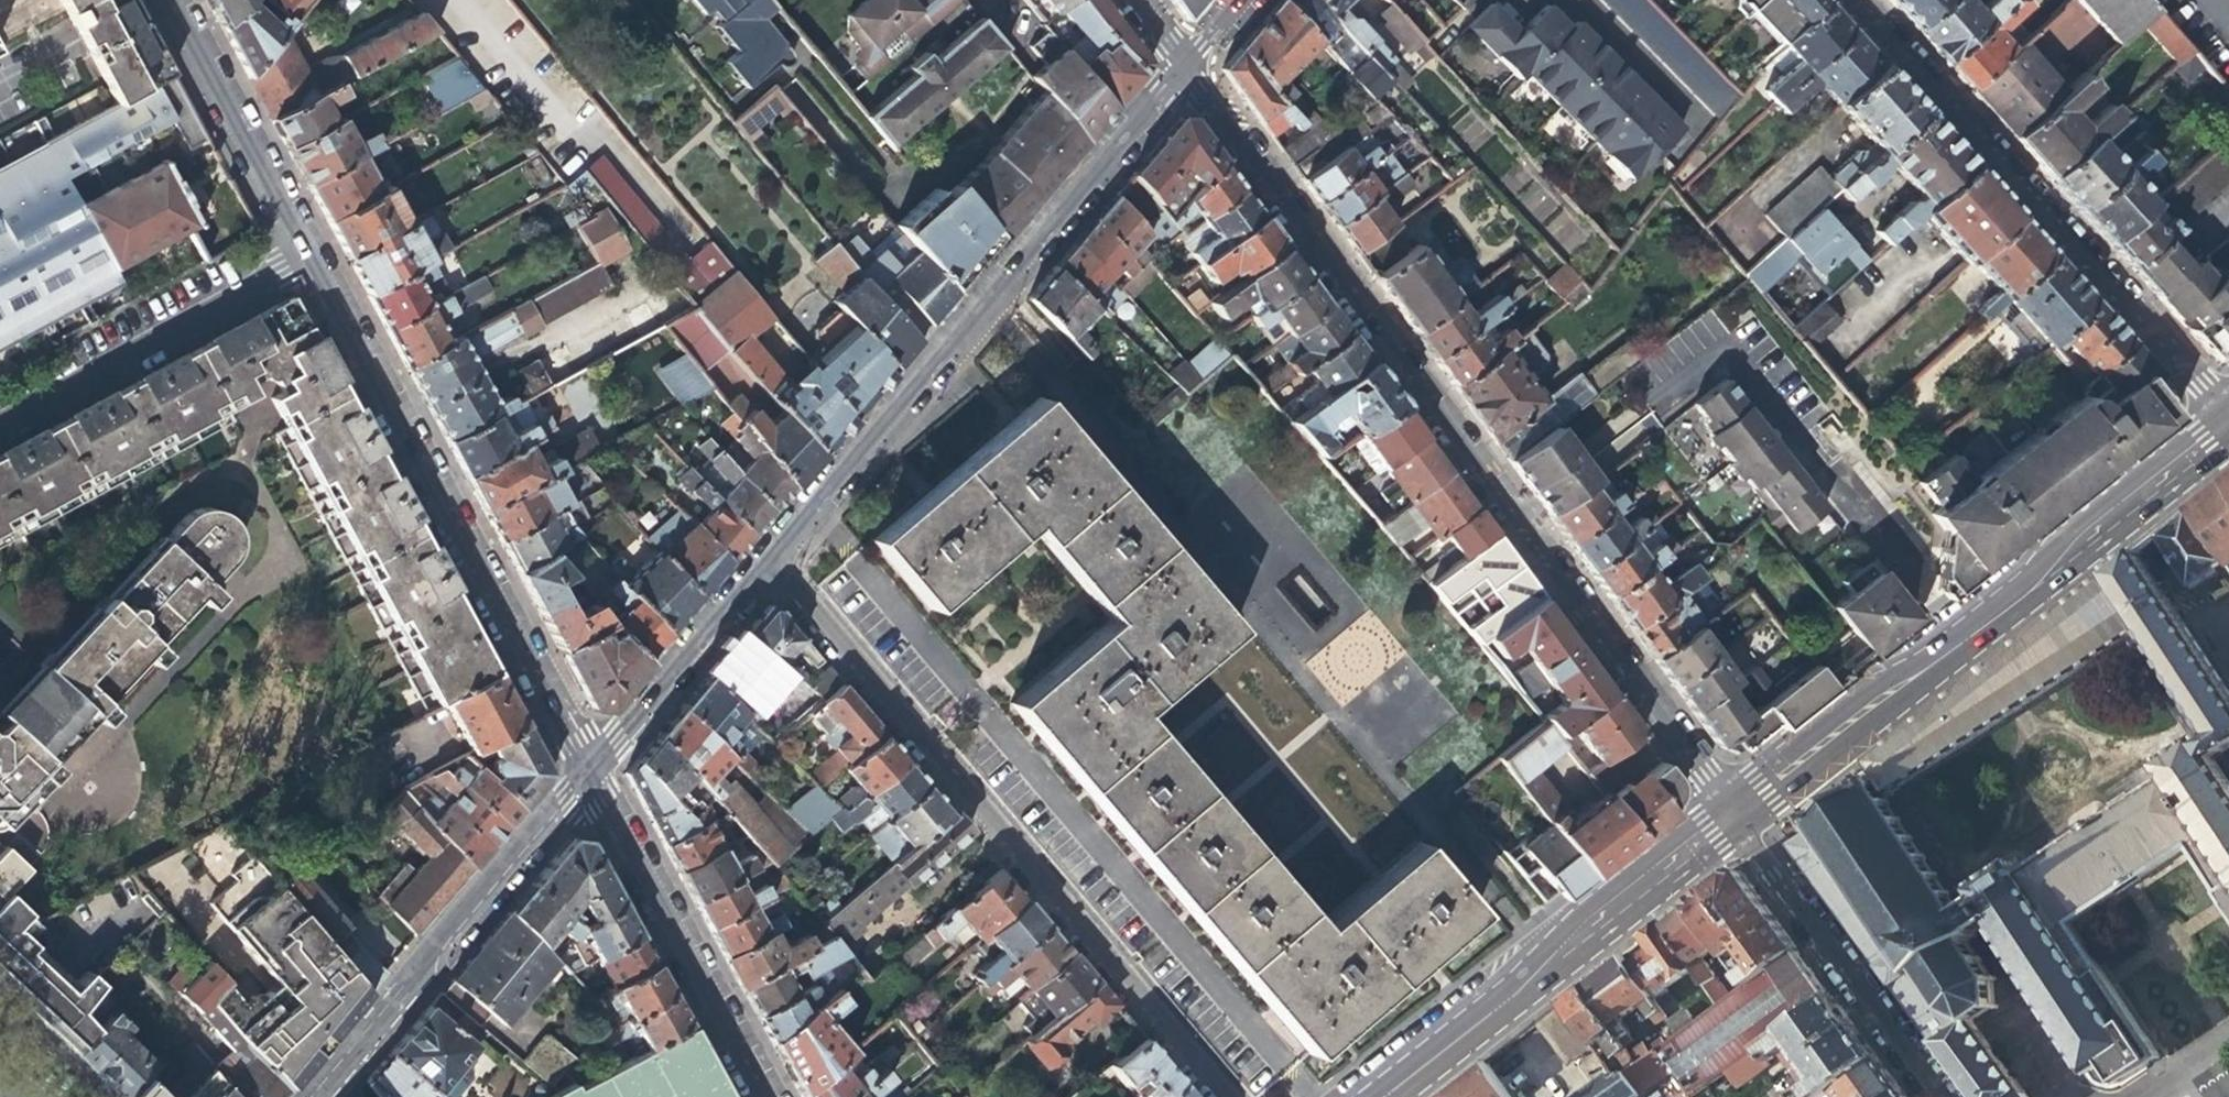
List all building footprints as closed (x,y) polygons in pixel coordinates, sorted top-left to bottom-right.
[(62,12),(70,27),(79,42),(85,53),(101,83),(106,90),(114,105),(143,90),(164,79),(171,75),(168,68),(167,66),(165,62),(159,52),(154,41),(149,33),(143,21),(136,9),(131,0),(55,0),(62,12)] [(219,28),(244,1),(245,0),(204,0),(219,28)] [(244,1),(219,28),(246,78),(283,33),(311,0),(268,0),(266,2),(284,16),(280,21),(275,17),(270,24),(244,1)] [(725,69),(746,94),(760,82),(774,69),(778,71),(784,71),(791,65),(792,59),(790,54),(782,44),(770,31),(783,20),(766,0),(693,0),(698,5),(711,21),(717,16),(727,28),(721,33),(727,40),(740,56),(725,69)] [(843,17),(842,33),(855,47),(849,67),(862,82),(956,0),(862,0),(843,17)] [(1061,10),(1075,0),(1041,0),(1053,16),(1061,10)] [(1086,61),(1124,95),(1137,80),(1141,75),(1078,0),(1075,0),(1061,10),(1094,50),(1086,61)] [(1102,0),(1078,0),(1141,75),(1150,65),(1105,4),(1102,0)] [(1184,21),(1197,6),(1191,0),(1168,0),(1184,21)] [(1317,39),(1280,0),(1265,18),(1236,51),(1281,105),(1284,104),(1303,125),(1309,131),(1317,124),(1280,82),(1317,39)] [(1342,29),(1315,0),(1280,0),(1317,39),(1323,47),(1342,29)] [(1349,0),(1315,0),(1342,29),(1362,50),(1385,76),(1394,68),(1356,25),(1360,21),(1345,4),(1349,0)] [(1643,0),(1595,0),(1716,126),(1739,100),(1643,0)] [(1752,10),(1763,0),(1737,0),(1735,2),(1738,10),(1744,17),(1752,10)] [(1781,44),(1827,4),(1824,0),(1763,0),(1752,10),(1781,44)] [(1894,5),(1916,30),(1949,0),(1889,0),(1894,5)] [(1964,0),(1949,0),(1916,30),(1932,47),(1945,62),(2015,0),(1993,0),(1977,14),(1964,0)] [(1945,62),(1957,76),(1969,89),(2020,44),(2005,27),(2036,0),(2015,0),(1945,62)] [(2140,26),(2156,12),(2145,0),(2078,0),(2117,47),(2140,26)] [(1764,93),(1774,105),(1855,34),(1840,17),(1827,4),(1781,44),(1784,47),(1799,63),(1780,79),(1764,93)] [(1434,56),(1422,44),(1397,17),(1387,5),(1374,17),(1407,52),(1412,48),(1426,63),(1434,56)] [(1515,81),(1522,74),(1557,110),(1625,182),(1676,134),(1573,26),(1566,32),(1543,8),(1515,35),(1488,6),(1464,28),(1515,81)] [(2061,7),(2020,44),(1969,89),(1988,110),(2013,138),(2063,94),(2033,60),(2074,23),(2061,7)] [(2178,67),(2193,54),(2165,22),(2156,12),(2140,26),(2178,67)] [(342,64),(349,77),(435,30),(420,13),(338,56),(342,64)] [(865,116),(890,146),(1003,48),(979,19),(930,60),(923,52),(906,68),(912,76),(865,116)] [(309,82),(283,33),(246,78),(269,120),(337,83),(331,70),(309,82)] [(1819,85),(1837,105),(1882,65),(1869,50),(1855,34),(1774,105),(1784,116),(1819,85)] [(1030,89),(1083,144),(1095,130),(1106,117),(1124,95),(1086,61),(1071,46),(1040,78),(1030,89)] [(1768,66),(1780,79),(1799,63),(1784,47),(1768,66)] [(1393,84),(1385,76),(1362,50),(1356,55),(1364,64),(1351,76),(1374,102),(1393,84)] [(1298,130),(1303,125),(1284,104),(1281,105),(1236,51),(1221,70),(1252,112),(1270,137),(1290,121),(1298,130)] [(420,78),(441,116),(485,91),(457,58),(420,78)] [(342,64),(331,70),(337,83),(346,78),(349,77),(342,64)] [(1834,178),(1830,181),(1802,207),(1809,215),(1925,112),(1899,83),(1882,65),(1837,105),(1873,145),(1866,152),(1862,149),(1855,151),(1830,173),(1834,178)] [(114,105),(49,140),(14,159),(0,167),(0,344),(2,343),(18,334),(35,324),(50,316),(68,307),(88,295),(105,286),(120,277),(115,266),(79,202),(65,175),(95,159),(174,117),(186,142),(203,134),(201,130),(178,87),(171,75),(164,79),(143,90),(114,105)] [(2082,77),(2063,94),(2013,138),(2030,157),(2049,178),(2096,138),(2120,117),(2111,106),(2082,131),(2065,111),(2092,88),(2082,77)] [(352,91),(346,78),(337,83),(269,120),(285,149),(332,124),(323,107),(352,91)] [(775,87),(733,122),(751,143),(795,111),(775,87)] [(997,136),(964,168),(1013,227),(1029,208),(1048,185),(1069,161),(1083,144),(1038,97),(997,136)] [(1884,244),(1920,212),(1972,165),(1960,151),(1936,124),(1925,112),(1809,215),(1790,232),(1812,257),(1858,215),(1848,203),(1891,165),(1918,195),(1913,201),(1907,201),(1874,231),(1884,244)] [(1164,136),(1130,175),(1160,211),(1168,220),(1219,161),(1203,139),(1188,118),(1177,120),(1164,136)] [(339,120),(332,124),(285,149),(305,187),(358,159),(384,145),(402,135),(407,133),(401,121),(389,128),(387,125),(352,144),(339,120)] [(1291,165),(1302,180),(1346,149),(1333,131),(1319,142),(1321,144),(1291,165)] [(2115,159),(2096,138),(2049,178),(2063,195),(2077,210),(2154,144),(2145,134),(2115,159)] [(408,146),(402,135),(384,145),(390,156),(408,146)] [(1364,138),(1346,149),(1302,180),(1311,193),(1318,203),(1357,177),(1392,153),(1385,144),(1375,152),(1364,138)] [(2190,174),(2212,201),(2228,187),(2228,142),(2190,174)] [(2157,149),(2154,144),(2077,210),(2091,226),(2107,243),(2140,216),(2155,203),(2134,180),(2155,163),(2150,156),(2157,149)] [(601,155),(584,168),(673,288),(691,309),(713,338),(783,413),(820,455),(849,420),(867,399),(907,352),(916,342),(861,276),(843,291),(832,301),(837,306),(813,327),(813,336),(821,345),(807,358),(808,369),(799,377),(795,381),(783,379),(747,338),(761,326),(768,320),(706,245),(699,250),(687,261),(601,155)] [(79,202),(115,266),(130,258),(132,261),(138,258),(141,257),(140,254),(148,249),(154,245),(156,248),(161,246),(165,243),(163,240),(189,226),(201,220),(190,202),(172,172),(162,156),(109,185),(79,202)] [(377,195),(358,159),(305,187),(325,223),(377,195)] [(1192,210),(1200,221),(1241,191),(1228,174),(1219,161),(1168,220),(1179,232),(1180,235),(1187,230),(1180,221),(1192,210)] [(993,250),(1013,227),(961,164),(905,210),(890,224),(902,238),(916,255),(952,298),(993,250)] [(1964,263),(1970,258),(2018,216),(1990,185),(1972,165),(1920,212),(1964,263)] [(1785,237),(1790,232),(1809,215),(1802,207),(1830,181),(1817,167),(1765,214),(1785,237)] [(1367,192),(1357,177),(1318,203),(1325,212),(1335,225),(1401,179),(1396,172),(1367,192)] [(2188,220),(2212,201),(2190,174),(2166,194),(2188,220)] [(1139,228),(1160,211),(1130,175),(1123,184),(1112,197),(1139,228)] [(1404,177),(1401,179),(1335,225),(1346,241),(1355,253),(1383,233),(1392,227),(1382,212),(1413,190),(1404,177)] [(387,190),(377,195),(325,223),(344,259),(407,226),(387,190)] [(1173,237),(1195,268),(1261,218),(1249,201),(1241,191),(1200,221),(1187,230),(1180,235),(1179,232),(1173,237)] [(2178,229),(2188,220),(2166,194),(2155,203),(2169,219),(2178,229)] [(1158,250),(1151,243),(1139,253),(1133,247),(1146,236),(1139,228),(1112,197),(1104,207),(1092,222),(1133,271),(1112,289),(1121,299),(1153,274),(1143,262),(1158,250)] [(577,229),(596,266),(625,250),(605,214),(577,229)] [(1973,327),(2006,298),(2054,256),(2035,235),(2018,216),(1970,258),(2000,292),(1997,296),(1994,295),(1977,310),(1978,312),(1968,321),(1973,327)] [(2153,231),(2140,216),(2107,243),(2119,257),(2129,268),(2166,238),(2178,229),(2169,219),(2153,231)] [(1232,273),(1239,282),(1282,247),(1270,231),(1261,218),(1195,268),(1209,287),(1224,276),(1226,278),(1232,273)] [(1072,245),(1112,289),(1133,271),(1092,222),(1072,245)] [(427,264),(407,226),(344,259),(365,297),(427,264)] [(1402,258),(1383,233),(1355,253),(1382,290),(1413,332),(1455,302),(1416,248),(1402,258)] [(1151,243),(1146,236),(1133,247),(1139,253),(1151,243)] [(902,238),(886,253),(902,272),(916,255),(902,238)] [(2188,265),(2166,238),(2129,268),(2139,279),(2152,293),(2188,265)] [(2203,259),(2199,256),(2188,265),(2221,306),(2228,316),(2228,239),(2203,259)] [(815,257),(843,291),(861,276),(842,253),(833,242),(815,257)] [(1097,307),(1112,289),(1072,245),(1065,254),(1053,268),(1093,311),(1099,318),(1104,314),(1097,307)] [(1244,300),(1256,314),(1303,276),(1293,263),(1282,247),(1239,282),(1205,309),(1216,322),(1244,300)] [(885,252),(861,276),(916,342),(941,312),(952,298),(916,255),(902,272),(886,253),(885,252)] [(2006,298),(2049,344),(2096,303),(2077,282),(2054,256),(2006,298)] [(434,278),(427,264),(365,297),(384,333),(452,296),(446,285),(423,298),(418,287),(434,278)] [(2169,313),(2189,335),(2221,306),(2188,265),(2152,293),(2169,313)] [(596,266),(525,304),(539,329),(609,291),(596,266)] [(1545,284),(1561,301),(1579,283),(1563,267),(1545,284)] [(1074,335),(1093,311),(1053,268),(1043,279),(1028,298),(1084,361),(1089,357),(1083,349),(1086,346),(1074,335)] [(1267,348),(1272,345),(1324,304),(1313,289),(1303,276),(1256,314),(1245,322),(1267,348)] [(481,281),(452,296),(384,333),(404,370),(449,345),(437,323),(452,315),(457,323),(493,303),(481,281)] [(1587,292),(1579,283),(1561,301),(1564,304),(1570,309),(1587,292)] [(1199,287),(1185,296),(1197,313),(1210,304),(1199,287)] [(539,329),(525,304),(449,345),(404,370),(443,442),(495,415),(662,325),(691,309),(673,288),(537,363),(534,360),(514,372),(524,391),(495,407),(471,362),(520,335),(522,338),(539,329)] [(1466,318),(1455,302),(1413,332),(1422,345),(1432,358),(1486,319),(1505,305),(1498,295),(1466,318)] [(441,702),(490,674),(468,634),(424,552),(387,483),(355,425),(312,344),(316,342),(305,321),(293,298),(272,310),(249,322),(251,326),(207,349),(149,380),(87,413),(34,441),(0,459),(0,544),(9,540),(5,532),(31,519),(34,526),(78,503),(73,496),(100,481),(104,489),(148,465),(144,458),(168,445),(172,452),(218,429),(213,420),(228,413),(226,409),(255,394),(249,383),(263,376),(265,378),(268,380),(272,380),(274,379),(281,392),(271,397),(286,426),(281,429),(288,442),(281,446),(306,492),(313,488),(326,512),(319,516),(342,560),(350,555),(363,581),(356,585),(380,629),(388,626),(401,650),(394,654),(417,697),(425,694),(432,707),(441,702)] [(1820,300),(1788,329),(1806,350),(1838,322),(1820,300)] [(2064,343),(2092,375),(2107,363),(2120,351),(2131,342),(2113,322),(2096,303),(2049,344),(2055,351),(2064,343)] [(1278,385),(1299,369),(1345,334),(1332,315),(1324,304),(1272,345),(1285,362),(1282,365),(1285,370),(1274,379),(1278,385)] [(2221,306),(2189,335),(2210,358),(2222,348),(2228,356),(2228,316),(2221,306)] [(1497,334),(1486,319),(1432,358),(1441,370),(1452,385),(1525,332),(1530,329),(1522,318),(1497,334)] [(1545,360),(1525,332),(1452,385),(1479,423),(1507,460),(1552,426),(1556,423),(1618,376),(1637,361),(1624,344),(1579,379),(1576,375),(1542,401),(1529,383),(1543,371),(1545,360)] [(1276,414),(1285,424),(1366,362),(1355,347),(1345,334),(1299,369),(1309,383),(1308,389),(1276,414)] [(1986,373),(1998,387),(2022,367),(2034,357),(2022,343),(2014,342),(1985,367),(1986,373)] [(2140,374),(2120,351),(2107,363),(2156,419),(2172,407),(2151,381),(2159,374),(2155,369),(2151,364),(2140,374)] [(686,401),(712,387),(686,355),(662,368),(686,401)] [(1342,415),(1359,436),(1399,406),(1378,378),(1366,362),(1285,424),(1316,460),(1325,453),(1325,445),(1316,435),(1323,430),(1328,433),(1337,426),(1337,419),(1342,415)] [(2130,440),(2156,419),(2107,363),(2092,375),(2083,384),(2084,386),(2130,440)] [(1171,387),(1182,398),(1199,384),(1189,373),(1171,387)] [(1792,534),(1823,509),(1807,488),(1721,380),(1690,405),(1711,431),(1706,435),(1767,512),(1758,519),(1769,532),(1783,521),(1792,534)] [(2122,446),(2130,440),(2084,386),(2079,391),(2083,395),(2074,402),(2072,401),(2060,411),(2097,453),(2108,444),(2114,452),(2122,446)] [(726,406),(732,412),(792,488),(815,461),(820,455),(783,413),(765,428),(737,396),(726,406)] [(1134,418),(1144,430),(1165,412),(1155,400),(1134,418)] [(926,611),(1026,530),(1102,621),(1005,703),(1013,712),(1062,769),(1119,837),(1179,907),(1252,993),(1306,1055),(1396,980),(1472,913),(1414,845),(1315,928),(1132,714),(1231,631),(1208,605),(1146,532),(1061,433),(1035,402),(868,544),(926,611)] [(1979,404),(1976,406),(1967,414),(1972,420),(1984,410),(1979,404)] [(1357,438),(1382,470),(1422,438),(1409,420),(1399,406),(1359,436),(1357,438)] [(2060,411),(2036,430),(2080,480),(2103,461),(2097,453),(2060,411)] [(751,463),(738,479),(772,512),(786,495),(792,488),(732,412),(718,424),(751,463)] [(1642,430),(1649,439),(1660,429),(1648,413),(1636,423),(1642,430)] [(505,434),(495,415),(443,442),(462,476),(499,456),(522,444),(546,431),(538,417),(505,434)] [(1573,447),(1556,423),(1552,426),(1568,449),(1565,453),(1569,457),(1572,461),(1573,468),(1554,482),(1549,475),(1529,490),(1532,495),(1548,517),(1598,480),(1582,459),(1577,452),(1573,447)] [(649,434),(642,425),(622,436),(628,445),(649,434)] [(1568,449),(1552,426),(1507,460),(1513,469),(1520,482),(1529,490),(1549,475),(1554,482),(1573,468),(1572,461),(1569,457),(1565,453),(1568,449)] [(508,474),(499,456),(462,476),(469,489),(482,514),(532,487),(565,468),(577,462),(599,450),(588,430),(531,461),(508,474)] [(2036,430),(1989,467),(2032,517),(2080,480),(2036,430)] [(1422,438),(1382,470),(1393,484),(1378,497),(1392,514),(1408,502),(1446,471),(1431,451),(1422,438)] [(730,489),(717,505),(749,539),(764,521),(772,512),(738,479),(704,439),(695,447),(730,489)] [(531,461),(522,444),(499,456),(508,474),(531,461)] [(2103,461),(2114,452),(2108,444),(2097,453),(2103,461)] [(1919,484),(1939,507),(1951,522),(1952,521),(1959,529),(1958,530),(1981,557),(2032,517),(1989,467),(1973,480),(1954,457),(1919,484)] [(1329,460),(1321,466),(1347,496),(1356,489),(1347,477),(1345,479),(1329,460)] [(599,487),(577,462),(565,468),(581,497),(599,487)] [(1426,527),(1433,538),(1441,532),(1473,508),(1465,497),(1460,491),(1446,471),(1408,502),(1426,527)] [(709,514),(697,529),(728,564),(740,550),(749,539),(717,505),(685,472),(675,481),(688,495),(691,493),(709,514)] [(1605,474),(1598,480),(1548,517),(1558,530),(1567,542),(1611,511),(1638,491),(1633,484),(1620,494),(1605,474)] [(2153,537),(2188,587),(2215,569),(2219,574),(2228,567),(2228,477),(2153,537)] [(540,502),(532,487),(482,514),(489,527),(498,543),(560,509),(568,504),(561,491),(540,502)] [(1426,527),(1408,502),(1396,512),(1414,533),(1394,550),(1404,561),(1433,538),(1426,527)] [(1621,525),(1611,511),(1567,542),(1579,559),(1587,570),(1631,538),(1660,518),(1650,504),(1621,525)] [(243,512),(241,508),(240,507),(238,506),(234,506),(231,507),(228,510),(228,517),(232,520),(234,521),(237,521),(239,520),(243,517),(243,512)] [(1930,513),(1943,528),(1951,522),(1939,507),(1930,513)] [(1441,532),(1460,557),(1491,533),(1482,520),(1473,508),(1441,532)] [(568,523),(560,509),(498,543),(507,560),(515,575),(546,550),(573,534),(570,529),(578,525),(575,519),(568,523)] [(655,552),(658,556),(697,601),(720,573),(728,564),(697,529),(693,525),(676,510),(643,539),(655,552)] [(1375,528),(1394,550),(1414,533),(1396,512),(1387,519),(1375,528)] [(91,617),(65,645),(78,664),(28,714),(59,743),(68,733),(82,719),(94,731),(106,718),(93,706),(136,661),(149,672),(160,660),(148,648),(190,602),(203,615),(216,602),(203,589),(223,567),(226,564),(229,554),(228,545),(226,539),(222,531),(216,525),(209,521),(202,518),(197,518),(188,520),(180,524),(174,528),(157,547),(154,545),(142,557),(145,560),(102,606),(99,603),(88,614),(91,617)] [(583,522),(578,525),(570,529),(573,534),(576,536),(588,528),(583,522)] [(1947,532),(1951,536),(1958,530),(1951,522),(1943,528),(1947,532)] [(1965,570),(1981,557),(1958,530),(1951,536),(1939,546),(1936,573),(1946,585),(1965,570)] [(1433,538),(1452,563),(1460,557),(1441,532),(1433,538)] [(1644,557),(1631,538),(1587,570),(1597,584),(1607,598),(1652,566),(1679,547),(1671,537),(1644,557)] [(563,572),(546,550),(515,575),(525,593),(536,614),(560,601),(578,590),(570,581),(553,590),(548,581),(563,572)] [(631,573),(618,584),(666,638),(687,612),(697,601),(658,556),(655,552),(631,573)] [(2156,769),(2163,781),(2018,875),(2011,863),(1970,890),(1968,891),(1975,902),(1960,913),(1973,933),(1988,924),(2088,1075),(2091,1073),(2096,1081),(2102,1084),(2108,1086),(2115,1086),(2158,1059),(2144,1038),(2142,1039),(2068,925),(2187,846),(2228,909),(2228,789),(2210,761),(2228,748),(2228,694),(2135,552),(1994,663),(1869,762),(1881,780),(1891,797),(1923,776),(2010,720),(2128,642),(2141,634),(2207,735),(2194,744),(2156,769)] [(618,584),(631,573),(615,555),(602,566),(613,579),(618,584)] [(1412,570),(1424,584),(1437,575),(1425,560),(1412,570)] [(1820,596),(1845,626),(1863,649),(1906,615),(1863,560),(1839,580),(1847,591),(1835,600),(1826,591),(1820,596)] [(1663,582),(1652,566),(1607,598),(1621,617),(1629,628),(1675,595),(1679,592),(1702,576),(1691,561),(1663,582)] [(2219,574),(2228,590),(2228,568),(2228,567),(2219,574)] [(588,603),(590,606),(606,627),(612,633),(643,664),(661,643),(666,638),(618,584),(613,579),(588,603)] [(1643,646),(1652,659),(1695,628),(1701,623),(1682,597),(1678,600),(1675,595),(1629,628),(1643,646)] [(1537,719),(1540,723),(1551,737),(1567,725),(1608,693),(1592,670),(1578,652),(1538,596),(1476,643),(1490,660),(1508,647),(1518,647),(1528,661),(1505,679),(1522,700),(1545,683),(1556,697),(1553,707),(1537,719)] [(569,617),(560,601),(536,614),(545,631),(558,654),(596,632),(606,627),(590,606),(569,617)] [(742,633),(744,635),(776,664),(790,650),(807,661),(813,656),(771,608),(765,607),(759,613),(742,633)] [(1823,681),(1863,649),(1845,626),(1804,657),(1823,681)] [(606,627),(596,632),(600,640),(612,633),(606,627)] [(1713,655),(1695,628),(1652,659),(1657,665),(1665,676),(1672,685),(1713,655)] [(605,710),(643,664),(612,633),(600,640),(596,632),(558,654),(571,679),(587,709),(605,710)] [(2128,642),(2194,744),(2207,735),(2141,634),(2128,642)] [(789,730),(804,716),(803,714),(769,678),(779,667),(776,664),(744,635),(725,658),(706,680),(740,713),(760,690),(779,709),(775,714),(789,730)] [(14,701),(28,714),(78,664),(65,645),(48,664),(45,661),(33,673),(36,676),(24,690),(14,701)] [(1732,682),(1713,655),(1672,685),(1676,692),(1685,704),(1691,713),(1724,688),(1732,682)] [(1796,701),(1823,681),(1804,657),(1778,678),(1796,701)] [(1739,677),(1759,705),(1762,710),(1771,721),(1785,711),(1796,701),(1778,678),(1771,683),(1757,664),(1739,677)] [(804,688),(818,701),(837,685),(824,669),(804,688)] [(441,702),(469,751),(523,723),(495,672),(490,674),(441,702)] [(753,727),(740,713),(706,680),(704,678),(676,711),(726,760),(749,782),(758,772),(735,747),(753,727)] [(804,777),(811,785),(816,790),(840,770),(881,737),(837,685),(818,701),(803,714),(804,716),(831,745),(828,747),(834,753),(804,777)] [(1744,716),(1724,688),(1691,713),(1714,744),(1729,734),(1762,710),(1759,705),(1744,716)] [(1582,776),(1584,775),(1617,749),(1638,733),(1626,717),(1608,693),(1567,725),(1590,756),(1577,768),(1582,776)] [(0,715),(0,727),(8,735),(28,714),(14,701),(0,715)] [(1753,735),(1771,721),(1762,710),(1729,734),(1733,739),(1738,747),(1753,735)] [(710,778),(726,760),(676,711),(652,738),(708,796),(712,800),(722,812),(741,835),(753,849),(763,861),(766,865),(782,851),(746,808),(726,784),(720,789),(710,778)] [(28,714),(8,735),(40,764),(59,743),(28,714)] [(495,775),(490,780),(521,810),(551,775),(523,723),(469,751),(463,754),(471,762),(493,752),(498,761),(494,765),(493,767),(493,772),(495,775)] [(1560,747),(1551,737),(1540,723),(1495,762),(1548,828),(1584,870),(1589,876),(1612,858),(1636,840),(1630,832),(1600,795),(1560,825),(1554,817),(1556,814),(1556,805),(1530,774),(1560,747)] [(8,735),(0,727),(0,743),(8,735)] [(8,735),(0,743),(0,835),(52,775),(40,764),(8,735)] [(847,789),(830,803),(835,809),(839,813),(901,760),(881,737),(840,770),(853,785),(847,789)] [(687,819),(708,796),(652,738),(650,741),(648,743),(640,752),(632,762),(662,792),(687,819)] [(1627,762),(1617,749),(1584,775),(1587,778),(1600,795),(1630,832),(1664,805),(1668,798),(1671,791),(1671,786),(1669,777),(1663,768),(1658,761),(1639,777),(1633,782),(1630,777),(1634,772),(1627,762)] [(846,848),(864,833),(923,785),(901,760),(839,813),(835,809),(805,833),(817,848),(826,840),(830,839),(835,835),(846,848)] [(712,800),(708,796),(687,819),(662,792),(632,762),(621,775),(640,810),(661,848),(722,812),(712,800)] [(448,763),(438,768),(506,829),(521,810),(490,780),(480,791),(448,763)] [(452,797),(443,807),(488,849),(506,829),(438,768),(425,774),(452,797)] [(1636,774),(1634,772),(1630,777),(1633,782),(1639,777),(1636,774)] [(1934,1046),(1971,1020),(1992,1005),(1991,975),(1967,937),(1973,933),(1960,913),(1886,800),(1891,797),(1881,780),(1878,782),(1874,778),(1871,780),(1869,776),(1861,781),(1864,785),(1861,787),(1865,792),(1852,800),(1851,798),(1844,802),(1837,807),(1839,809),(1827,818),(1824,813),(1820,815),(1817,811),(1809,817),(1812,821),(1808,824),(1811,829),(1788,845),(1934,1046)] [(1972,853),(1923,776),(1891,797),(1886,800),(1960,913),(1975,902),(1968,891),(1970,890),(1954,866),(1972,853)] [(811,785),(778,811),(802,835),(805,833),(835,809),(830,803),(816,790),(811,785)] [(864,833),(889,863),(948,815),(923,785),(864,833)] [(374,892),(414,939),(471,871),(429,823),(417,810),(398,788),(397,788),(371,812),(387,829),(393,824),(423,856),(411,870),(401,862),(374,892)] [(761,794),(746,808),(782,851),(792,844),(802,835),(778,811),(761,794)] [(430,796),(417,810),(429,823),(443,807),(430,796)] [(429,823),(471,871),(488,849),(443,807),(429,823)] [(730,841),(741,835),(722,812),(661,848),(669,861),(676,874),(718,849),(708,832),(721,824),(730,841)] [(965,835),(948,815),(889,863),(815,924),(817,926),(827,938),(854,971),(864,983),(888,962),(855,922),(903,881),(906,884),(965,835)] [(1560,889),(1584,870),(1548,828),(1506,862),(1541,905),(1560,889)] [(24,856),(0,838),(0,885),(24,856)] [(528,886),(578,928),(620,906),(584,840),(567,838),(552,856),(528,886)] [(727,865),(718,849),(676,874),(683,888),(692,903),(742,873),(763,861),(753,849),(727,865)] [(229,980),(227,982),(255,1012),(266,1024),(307,1067),(368,993),(276,887),(251,857),(249,855),(225,877),(230,881),(205,903),(273,983),(252,1001),(248,995),(245,998),(229,980)] [(309,859),(276,887),(368,993),(383,975),(343,933),(347,928),(304,876),(315,867),(309,859)] [(974,941),(980,936),(1021,901),(995,870),(891,960),(900,970),(958,921),(974,941)] [(751,890),(742,873),(692,903),(699,916),(707,931),(748,906),(783,885),(775,876),(751,890)] [(1737,975),(1746,987),(1797,951),(1779,926),(1766,909),(1741,874),(1729,873),(1706,891),(1745,941),(1738,947),(1743,953),(1751,964),(1737,975)] [(82,1034),(99,1018),(79,998),(103,970),(89,958),(72,977),(65,971),(26,941),(34,933),(16,916),(29,902),(8,880),(0,889),(0,959),(13,971),(46,995),(82,1034)] [(553,929),(566,940),(578,928),(528,886),(522,893),(506,911),(539,947),(553,929)] [(1697,898),(1686,906),(1716,946),(1724,957),(1738,947),(1745,941),(1706,891),(1697,898)] [(797,902),(805,911),(808,915),(816,909),(804,896),(797,902)] [(972,978),(978,984),(1044,928),(1021,901),(980,936),(994,954),(973,972),(975,975),(972,978)] [(565,975),(593,960),(636,936),(629,923),(620,906),(578,928),(566,940),(564,943),(574,962),(561,970),(565,975)] [(757,922),(748,906),(707,931),(716,947),(722,957),(764,934),(777,927),(771,915),(757,922)] [(1701,959),(1716,946),(1686,906),(1677,913),(1665,923),(1695,969),(1720,1006),(1730,998),(1707,962),(1701,959)] [(556,966),(539,947),(506,911),(462,963),(445,983),(488,1018),(503,1030),(556,966)] [(1666,992),(1695,969),(1665,923),(1644,940),(1651,950),(1629,967),(1647,994),(1660,984),(1666,992)] [(773,951),(764,934),(722,957),(731,974),(739,988),(792,958),(827,938),(817,926),(773,951)] [(1024,992),(1027,990),(1067,955),(1044,928),(978,984),(974,987),(983,997),(1010,974),(1024,992)] [(593,960),(608,988),(652,965),(645,952),(636,936),(593,960)] [(808,986),(794,994),(754,1016),(762,1031),(769,1043),(832,989),(854,971),(827,938),(792,958),(799,969),(808,986)] [(1743,953),(1738,947),(1724,957),(1729,964),(1743,953)] [(1754,1051),(1830,995),(1815,975),(1797,951),(1746,987),(1730,998),(1720,1006),(1695,1023),(1677,1037),(1664,1046),(1657,1051),(1672,1073),(1687,1096),(1691,1096),(1754,1051)] [(1020,1030),(1027,1038),(1092,984),(1067,955),(1027,990),(1045,1012),(1039,1017),(1031,1020),(1020,1030)] [(1659,1011),(1647,994),(1629,967),(1622,957),(1606,970),(1583,988),(1619,1042),(1629,1034),(1620,1022),(1641,1006),(1650,1018),(1659,1011)] [(784,978),(799,969),(792,958),(739,988),(746,1002),(754,1016),(794,994),(784,978)] [(213,1070),(239,1096),(281,1096),(289,1087),(246,1043),(235,1032),(207,1004),(227,982),(208,962),(193,977),(181,965),(165,982),(197,1014),(230,1052),(213,1070)] [(605,1017),(614,1027),(669,997),(662,983),(652,965),(608,988),(602,992),(613,1013),(605,1017)] [(843,1001),(864,983),(854,971),(832,989),(843,1001)] [(255,1012),(227,982),(207,1004),(235,1032),(255,1012)] [(478,1030),(488,1018),(445,983),(436,995),(458,1013),(478,1030)] [(1090,1023),(1111,1006),(1092,984),(1027,1038),(1022,1044),(1041,1067),(1058,1052),(1057,1047),(1088,1021),(1090,1023)] [(1612,1058),(1603,1065),(1608,1073),(1610,1077),(1614,1082),(1635,1067),(1628,1055),(1619,1042),(1583,988),(1577,993),(1563,1004),(1589,1044),(1599,1037),(1612,1058)] [(821,1020),(843,1001),(832,989),(769,1043),(779,1060),(791,1083),(798,1096),(833,1066),(849,1053),(821,1020)] [(925,1018),(939,1002),(927,991),(913,1007),(925,1018)] [(458,1013),(436,995),(431,1000),(385,1054),(428,1092),(433,1095),(434,1096),(452,1096),(467,1078),(466,1069),(459,1063),(473,1047),(448,1026),(458,1013)] [(1763,1063),(1779,1052),(1790,1045),(1803,1061),(1852,1026),(1841,1012),(1830,995),(1754,1051),(1763,1063)] [(622,1036),(633,1057),(686,1027),(679,1014),(669,997),(614,1027),(596,1036),(602,1047),(622,1036)] [(95,1028),(71,1053),(88,1069),(118,1096),(121,1096),(141,1077),(151,1067),(119,1036),(127,1028),(122,1023),(134,1011),(122,999),(95,1028)] [(1592,1048),(1589,1044),(1563,1004),(1551,1013),(1536,1025),(1563,1061),(1566,1063),(1569,1064),(1572,1062),(1592,1048)] [(1667,1024),(1677,1037),(1695,1023),(1685,1011),(1667,1024)] [(255,1012),(235,1032),(246,1043),(266,1024),(255,1012)] [(1971,1020),(1934,1046),(1971,1096),(2027,1096),(1971,1020)] [(289,1087),(307,1067),(266,1024),(246,1043),(289,1087)] [(1830,1089),(1874,1057),(1859,1037),(1852,1026),(1803,1061),(1816,1079),(1805,1088),(1792,1096),(1819,1096),(1830,1089)] [(695,1043),(686,1027),(633,1057),(612,1068),(593,1078),(572,1090),(568,1085),(554,1092),(545,1096),(724,1096),(695,1043)] [(167,1045),(169,1047),(176,1054),(193,1039),(183,1029),(167,1045)] [(1132,1096),(1164,1096),(1178,1085),(1140,1040),(1106,1066),(1122,1085),(1130,1078),(1138,1088),(1130,1094),(1132,1096)] [(1641,1046),(1628,1055),(1635,1067),(1657,1051),(1664,1046),(1659,1040),(1646,1051),(1641,1046)] [(524,1068),(554,1092),(568,1085),(572,1090),(593,1078),(546,1041),(524,1068)] [(1779,1052),(1791,1069),(1803,1061),(1790,1045),(1779,1052)] [(1672,1073),(1657,1051),(1635,1067),(1614,1082),(1610,1077),(1582,1096),(1638,1096),(1672,1073)] [(428,1092),(385,1054),(380,1060),(363,1080),(377,1096),(424,1096),(428,1092)] [(1603,1077),(1608,1073),(1603,1065),(1596,1054),(1590,1058),(1603,1077)] [(1898,1090),(1885,1072),(1874,1057),(1830,1089),(1836,1096),(1888,1096),(1898,1090)] [(833,1066),(798,1096),(799,1096),(846,1096),(879,1069),(872,1060),(847,1081),(833,1066)] [(1791,1069),(1805,1088),(1816,1079),(1803,1061),(1791,1069)] [(1449,1093),(1452,1096),(1507,1096),(1485,1065),(1467,1079),(1449,1093)] [(213,1070),(210,1067),(182,1096),(239,1096),(213,1070)] [(879,1069),(846,1096),(898,1096),(885,1081),(888,1078),(879,1069)] [(141,1077),(121,1096),(162,1096),(141,1077)] [(1178,1085),(1164,1096),(1188,1096),(1178,1085)] [(1830,1089),(1819,1096),(1836,1096),(1830,1089)]
